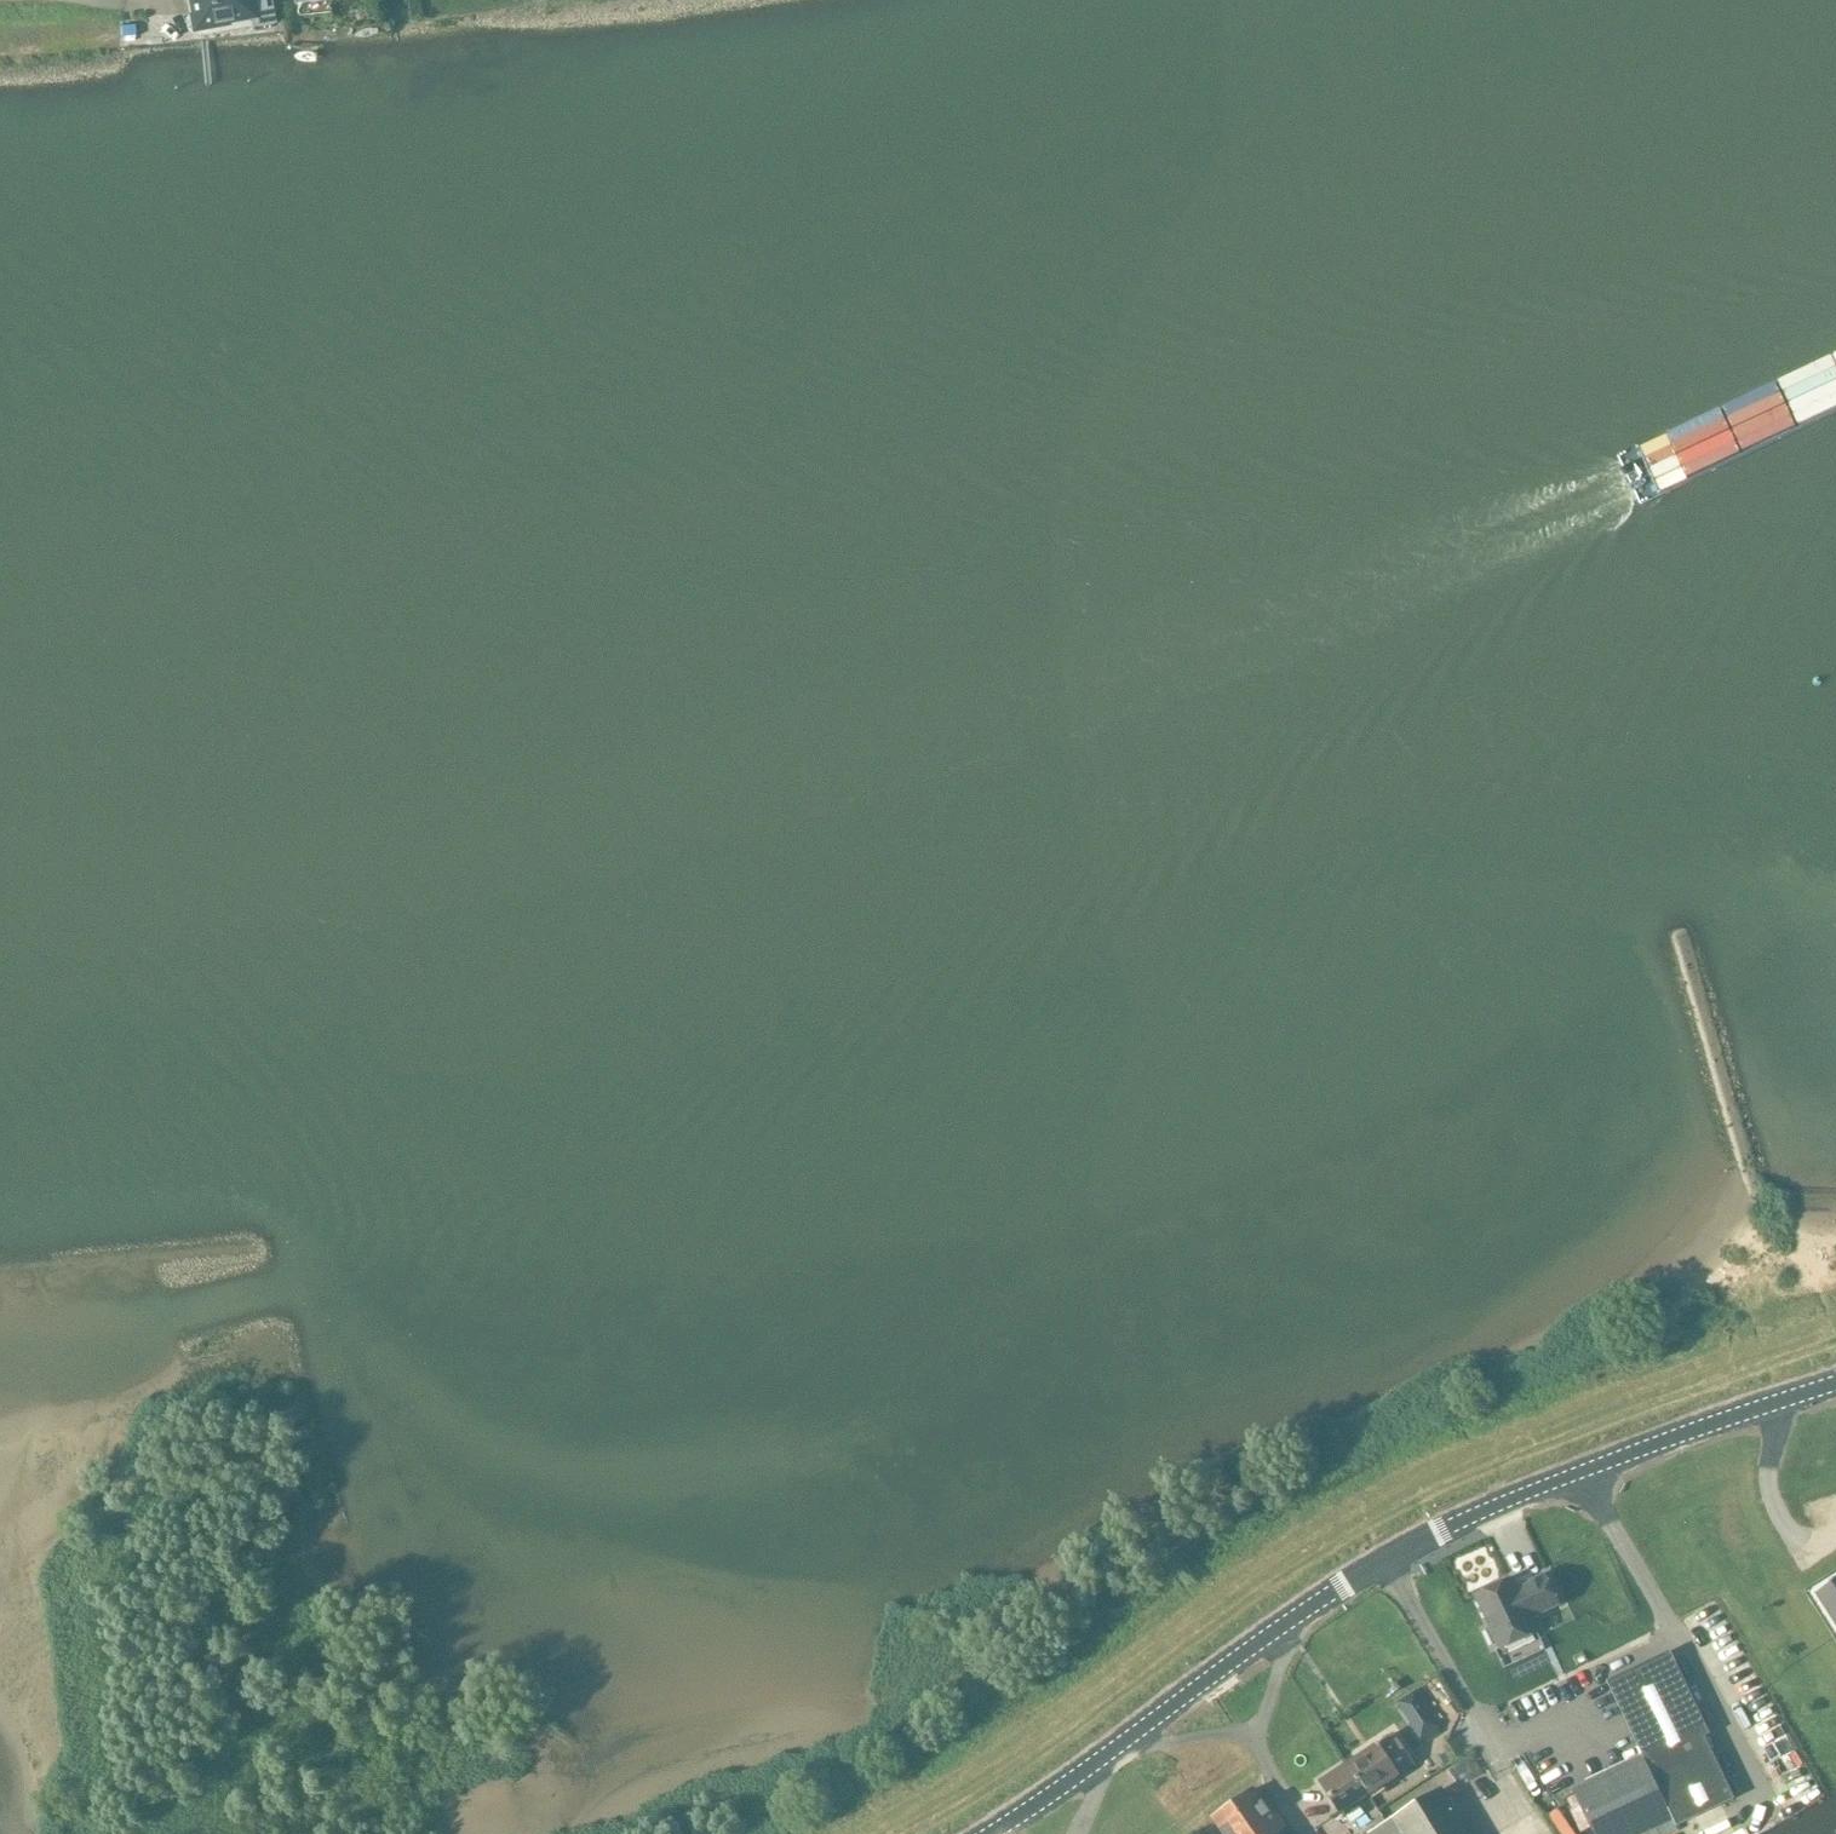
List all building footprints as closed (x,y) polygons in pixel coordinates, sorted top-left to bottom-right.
[(192,37),(251,24),(252,31),(276,27),(271,0),(186,0),(188,8),(189,13),(189,16),(188,16),(192,37)] [(1511,1580),(1477,1596),(1478,1598),(1491,1627),(1486,1630),(1494,1645),(1499,1643),(1501,1648),(1536,1632),(1530,1617),(1558,1604),(1545,1576),(1523,1586),(1525,1589),(1518,1593),(1512,1579),(1511,1580)] [(1818,1589),(1835,1617),(1835,1578),(1818,1589)] [(1574,1788),(1577,1793),(1592,1827),(1596,1833),(1642,1833),(1673,1819),(1678,1828),(1734,1801),(1667,1658),(1616,1682),(1649,1754),(1574,1788)] [(1413,1725),(1424,1742),(1446,1728),(1435,1711),(1413,1725)] [(1394,1734),(1348,1764),(1369,1796),(1415,1766),(1394,1734)] [(1369,1796),(1348,1764),(1321,1782),(1342,1814),(1369,1796)] [(1224,1833),(1287,1833),(1254,1788),(1212,1817),(1224,1833)] [(1369,1833),(1471,1833),(1442,1788),(1369,1833)]
